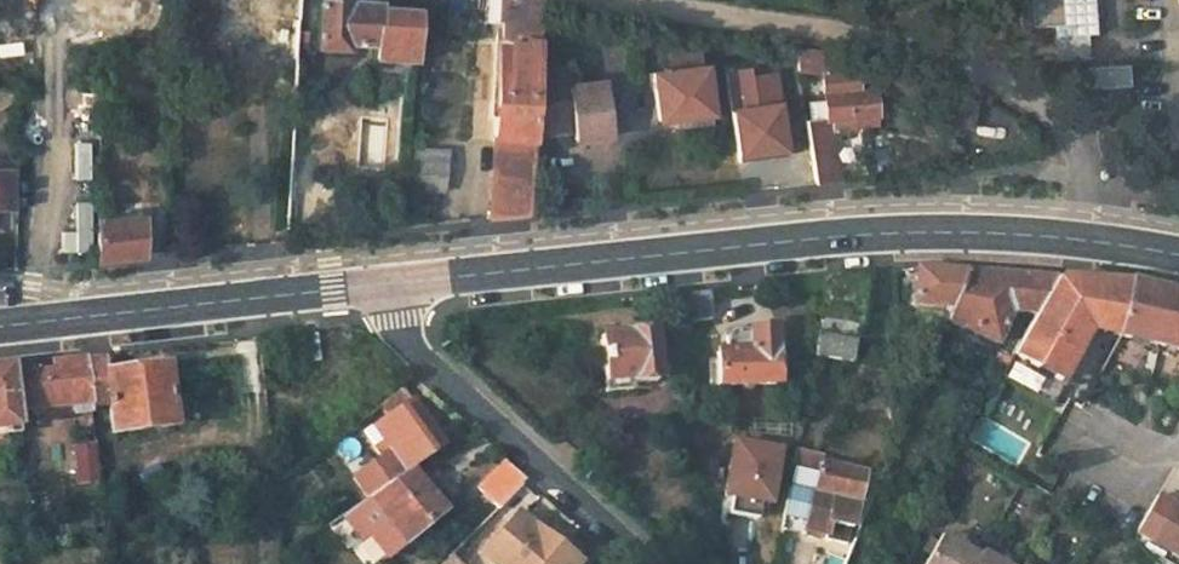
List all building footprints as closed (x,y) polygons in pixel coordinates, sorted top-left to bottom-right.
[(318,45),(348,47),(348,39),(378,40),(377,56),(419,59),(421,10),(380,6),(380,2),(358,0),(320,0),(318,45)] [(494,216),(531,212),(535,132),(539,70),(543,0),(504,0),(494,216)] [(1016,36),(1027,35),(1026,0),(1015,0),(1016,36)] [(1057,0),(1026,0),(1027,35),(1047,34),(1058,33),(1057,0)] [(1121,41),(1091,42),(1090,0),(1057,0),(1058,33),(1047,34),(1048,57),(1049,78),(1082,77),(1124,74),(1123,62),(1121,41)] [(296,17),(218,13),(216,61),(244,61),(244,54),(295,56),(296,17)] [(669,70),(652,71),(656,119),(709,111),(704,65),(698,66),(693,30),(664,34),(669,70)] [(836,179),(831,128),(852,126),(851,118),(873,115),(870,86),(856,87),(854,61),(848,62),(848,54),(796,44),(800,72),(821,72),(826,115),(806,117),(814,182),(836,179)] [(535,132),(577,128),(581,141),(614,136),(606,82),(572,87),(568,69),(539,70),(535,132)] [(1124,74),(1082,77),(1082,99),(1124,96),(1124,74)] [(0,88),(0,115),(17,115),(17,88),(0,88)] [(441,189),(450,189),(451,147),(414,145),(412,187),(441,189)] [(8,220),(8,181),(0,181),(0,219),(8,220)] [(412,201),(439,202),(441,189),(412,187),(412,201)] [(139,254),(145,254),(141,214),(100,216),(99,259),(139,254)] [(941,309),(950,310),(966,272),(916,269),(914,301),(942,303),(941,309)] [(1056,278),(966,272),(950,310),(947,317),(959,323),(958,327),(995,342),(1014,311),(1020,315),(996,358),(1007,364),(1009,360),(1056,278)] [(867,275),(827,279),(812,355),(854,361),(867,275)] [(1130,283),(1056,278),(1009,360),(1059,377),(1089,326),(1178,349),(1178,295),(1130,283)] [(707,293),(674,296),(678,324),(709,320),(707,293)] [(782,383),(776,328),(737,331),(731,339),(732,348),(724,349),(724,354),(721,354),(725,389),(782,383)] [(659,380),(654,331),(602,337),(609,391),(636,388),(635,383),(659,380)] [(680,339),(662,341),(667,375),(685,374),(680,339)] [(106,370),(104,355),(83,357),(88,403),(97,402),(110,401),(112,426),(113,430),(172,424),(166,364),(106,370)] [(72,408),(89,407),(88,403),(83,357),(56,360),(57,369),(48,370),(20,374),(24,406),(72,401),(72,408)] [(19,425),(12,365),(0,366),(0,426),(19,425)] [(398,389),(375,408),(383,419),(367,431),(375,442),(391,464),(369,480),(376,490),(405,469),(438,445),(398,389)] [(99,427),(112,426),(110,401),(97,402),(99,427)] [(375,442),(367,431),(360,436),(368,448),(375,442)] [(734,437),(721,507),(758,514),(761,498),(769,499),(779,445),(734,437)] [(782,512),(808,521),(826,527),(825,530),(847,538),(864,478),(870,480),(872,472),(818,458),(819,452),(795,445),(782,512)] [(74,450),(79,486),(102,483),(98,447),(74,450)] [(522,479),(504,462),(475,488),(492,509),(522,479)] [(439,511),(405,469),(376,490),(363,499),(381,520),(365,532),(383,554),(400,543),(439,511)] [(1144,533),(1178,553),(1178,502),(1165,496),(1144,533)] [(808,521),(782,512),(780,524),(803,531),(808,521)] [(516,514),(483,554),(495,563),(575,563),(576,563),(516,514)] [(974,557),(936,537),(920,563),(970,563),(974,557)] [(977,550),(974,557),(970,563),(1001,563),(977,550)]
